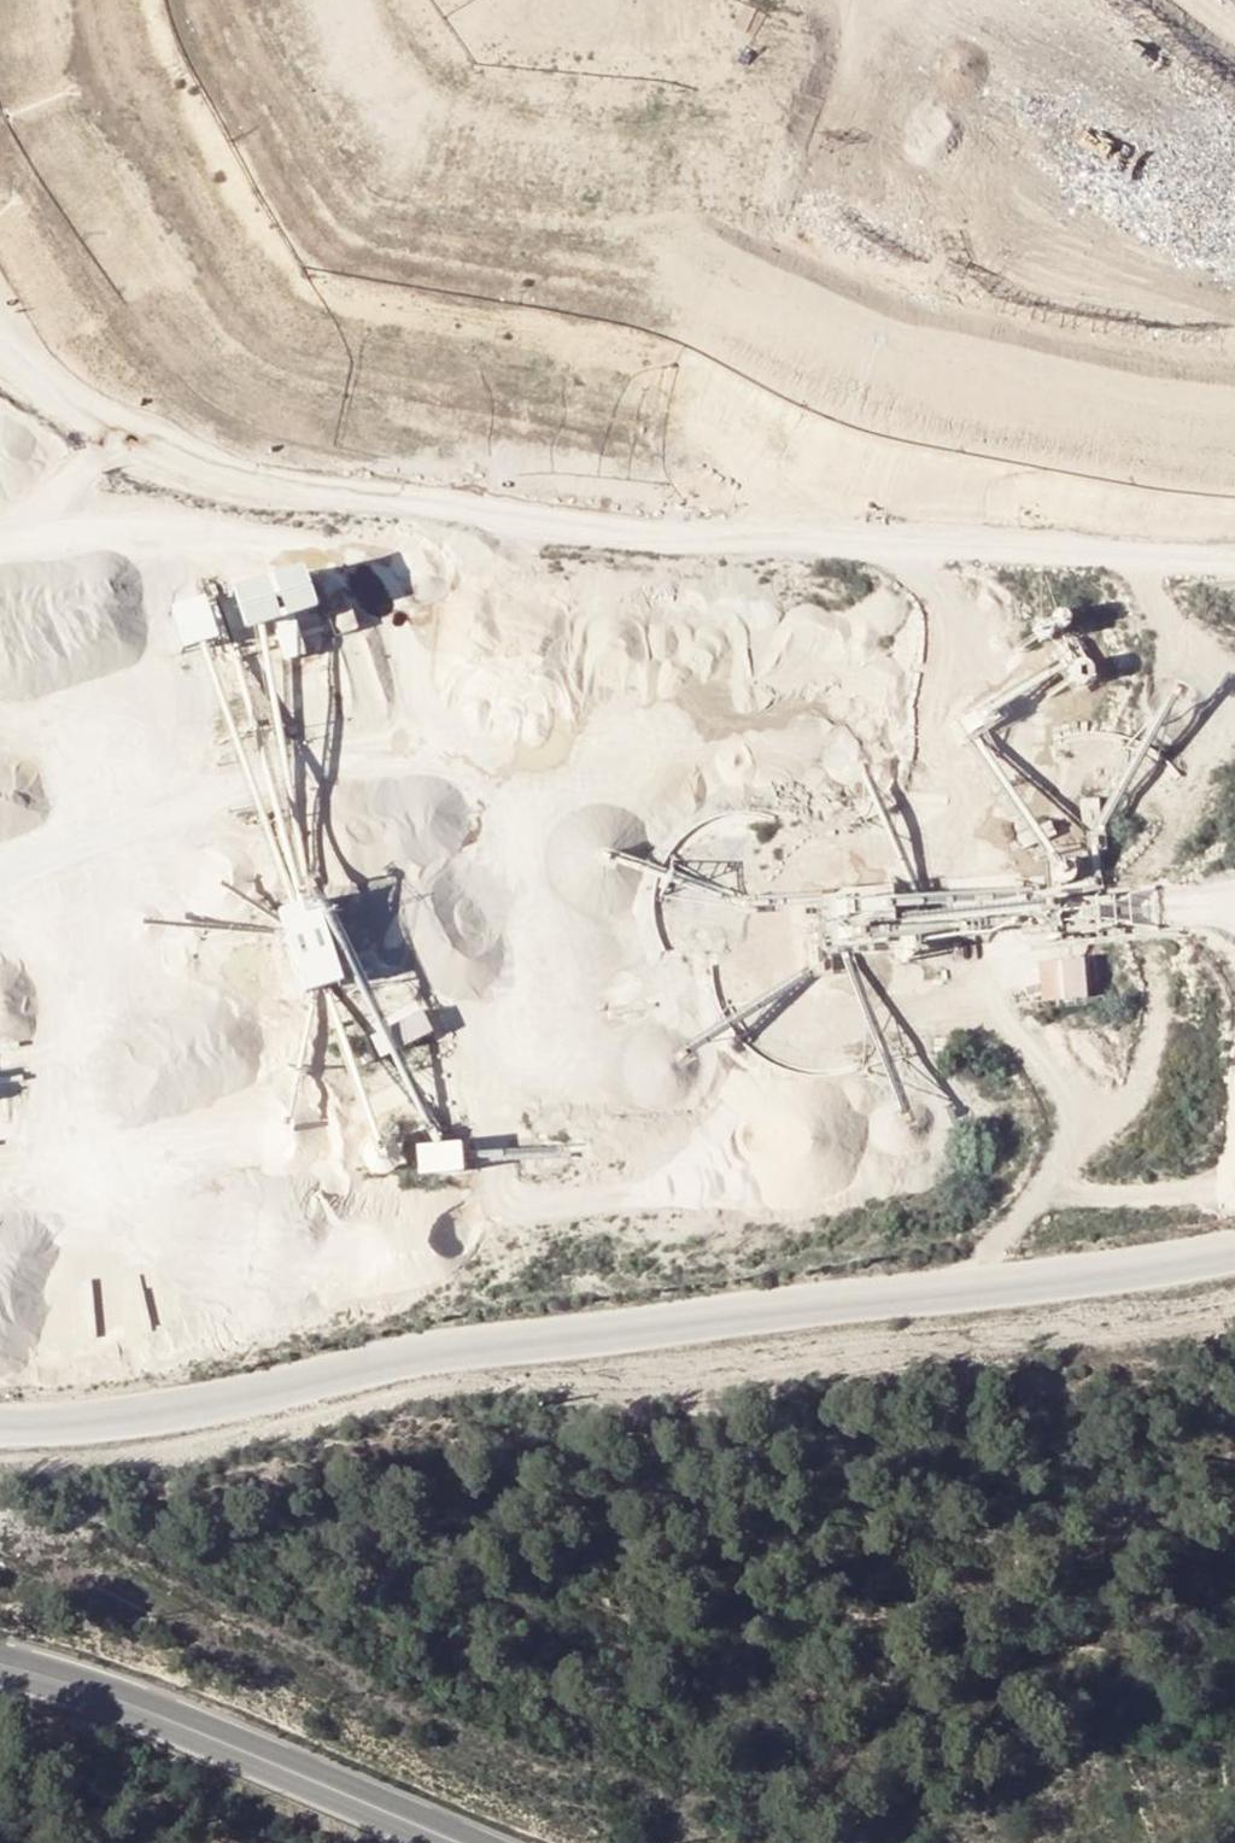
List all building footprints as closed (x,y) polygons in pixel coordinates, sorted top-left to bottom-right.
[(243,575),(246,629),(327,623),(324,570),(243,575)] [(220,601),(183,607),(190,651),(228,645),(220,601)] [(1089,957),(1041,959),(1043,1000),(1092,997),(1089,957)] [(427,1009),(397,1024),(407,1044),(437,1028),(427,1009)] [(422,1145),(424,1175),(471,1171),(468,1141),(422,1145)] [(106,1338),(166,1320),(155,1284),(95,1302),(106,1338)]
